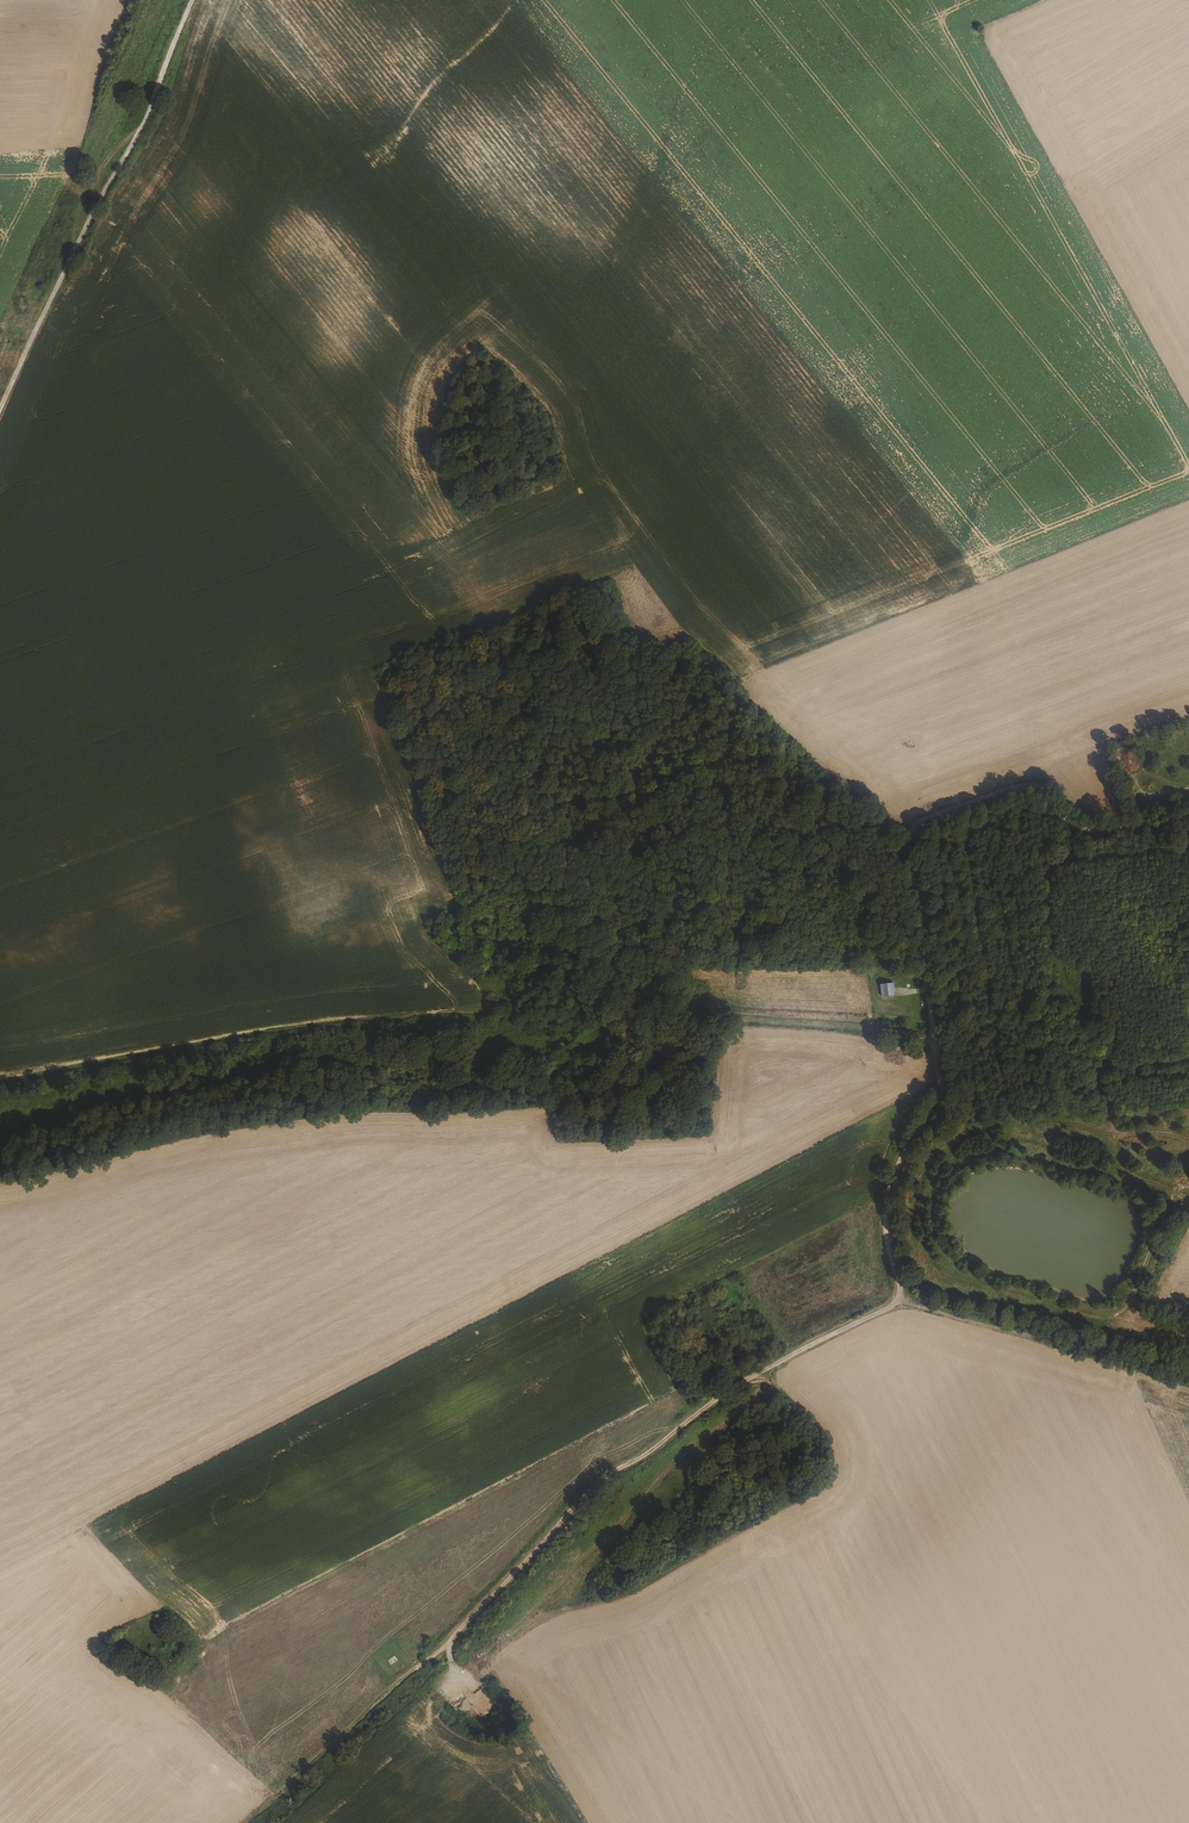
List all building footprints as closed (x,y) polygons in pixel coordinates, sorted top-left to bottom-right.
[(890,983),(878,984),(880,996),(892,995),(890,983)] [(394,1656),(388,1660),(391,1665),(397,1660),(394,1656)]
